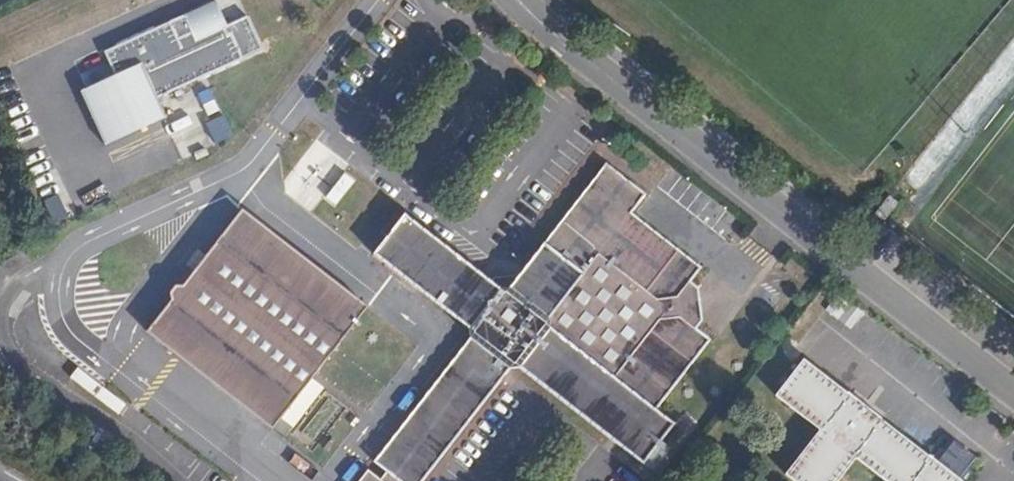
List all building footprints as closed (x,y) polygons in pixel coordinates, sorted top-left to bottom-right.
[(117,76),(80,94),(109,152),(170,123),(161,105),(247,66),(245,54),(219,5),(187,20),(194,34),(179,41),(172,26),(107,56),(117,76)] [(389,468),(404,480),(406,480),(422,480),(508,370),(517,368),(641,466),(673,427),(654,411),(710,341),(697,331),(686,321),(690,315),(689,299),(682,293),(690,284),(702,269),(632,213),(645,196),(606,164),(509,288),(500,290),(405,215),(373,255),(468,331),(468,341),(376,458),(389,468)] [(890,197),(876,215),(885,222),(899,204),(890,197)] [(241,209),(145,330),(270,430),(366,309),(241,209)] [(698,289),(690,284),(682,293),(689,299),(690,315),(686,321),(697,331),(702,324),(698,289)] [(984,467),(945,436),(927,459),(804,361),(775,397),(818,432),(784,476),(790,480),(839,480),(855,461),(881,480),(973,480),(984,467)] [(383,475),(370,466),(358,480),(391,480),(383,475)] [(383,475),(391,480),(404,480),(389,468),(383,475)]
